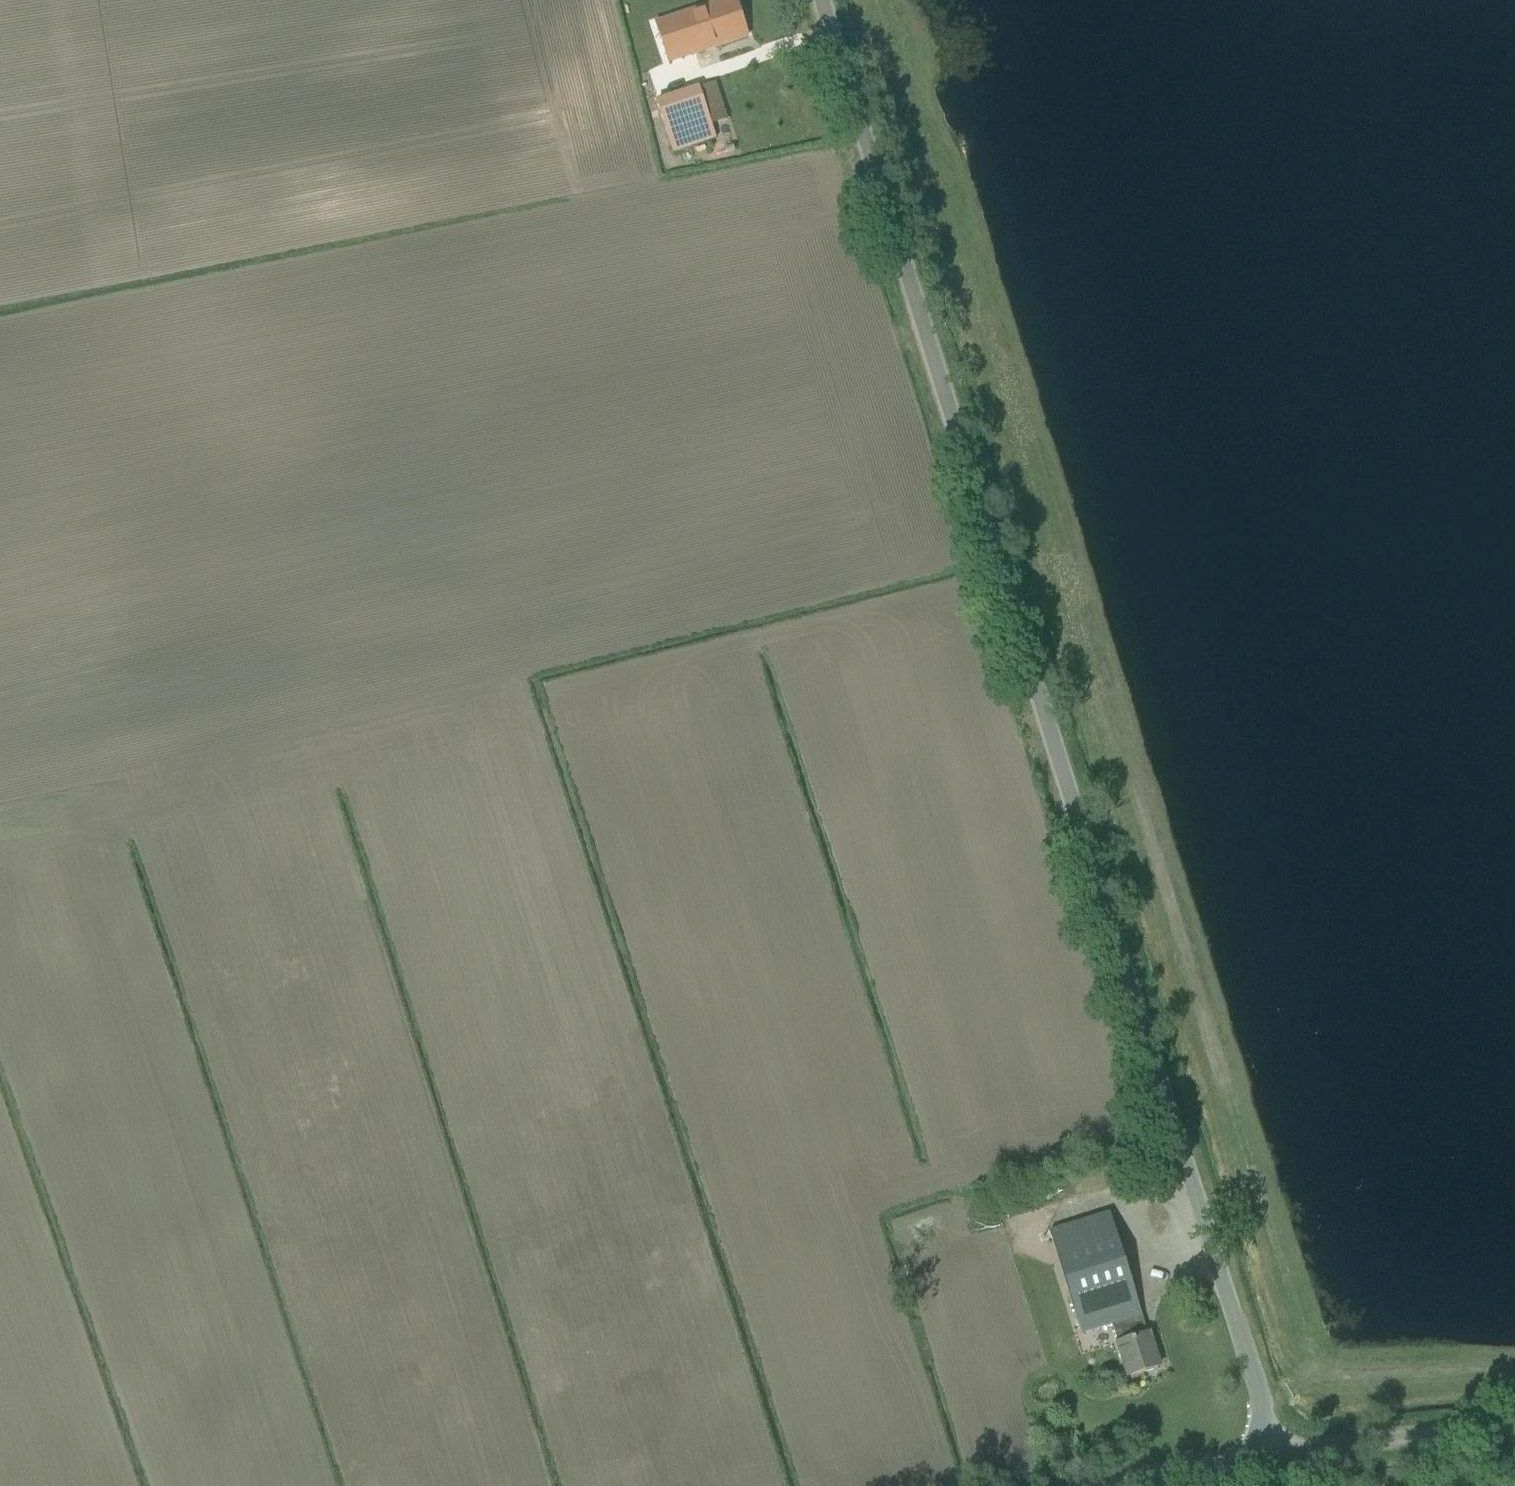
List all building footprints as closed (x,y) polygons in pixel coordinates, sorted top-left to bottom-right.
[(671,62),(748,37),(736,0),(726,0),(658,22),(671,62)] [(659,97),(662,109),(686,101),(683,90),(659,97)] [(682,136),(688,164),(707,160),(701,132),(682,136)] [(1090,1219),(1050,1232),(1060,1263),(1082,1334),(1112,1325),(1128,1376),(1143,1372),(1146,1373),(1154,1370),(1155,1368),(1159,1367),(1149,1334),(1144,1335),(1138,1316),(1141,1316),(1109,1213),(1090,1219)]
